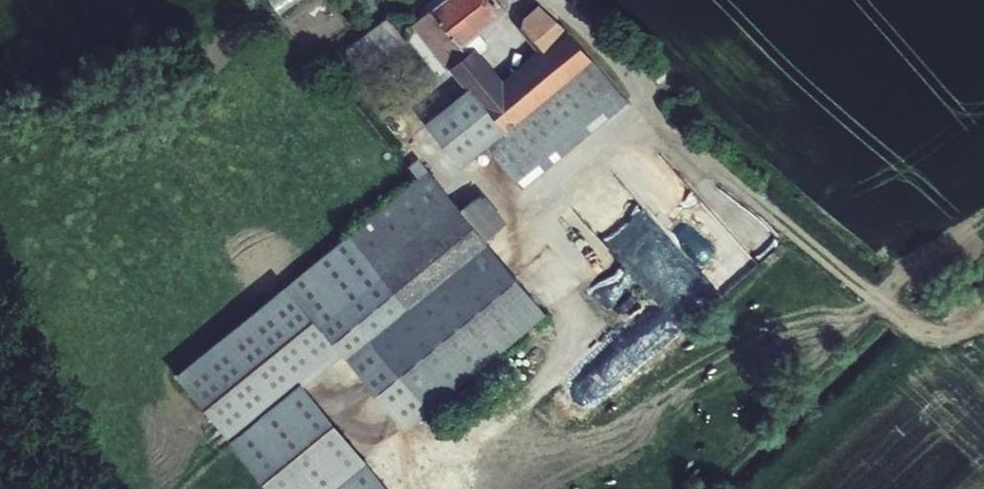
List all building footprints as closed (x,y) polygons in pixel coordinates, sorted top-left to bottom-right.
[(266,2),(289,27),(319,0),(269,0),(266,2)] [(422,24),(475,90),(431,125),(464,167),(509,131),(554,184),(638,113),(599,64),(572,36),(546,13),(525,29),(548,58),(506,91),(468,44),(509,12),(498,0),(455,0),(422,24)] [(393,23),(363,45),(379,67),(409,46),(393,23)] [(431,190),(441,183),(431,170),(422,178),(431,190)] [(431,190),(287,301),(335,363),(395,441),(549,323),(496,254),(471,222),(441,183),(431,190)] [(683,330),(757,259),(699,199),(663,234),(705,278),(668,314),(683,330)] [(471,222),(496,254),(518,237),(494,206),(471,222)] [(659,303),(667,313),(685,297),(676,287),(659,303)] [(175,389),(253,488),(369,488),(295,395),(335,363),(287,301),(175,389)]
